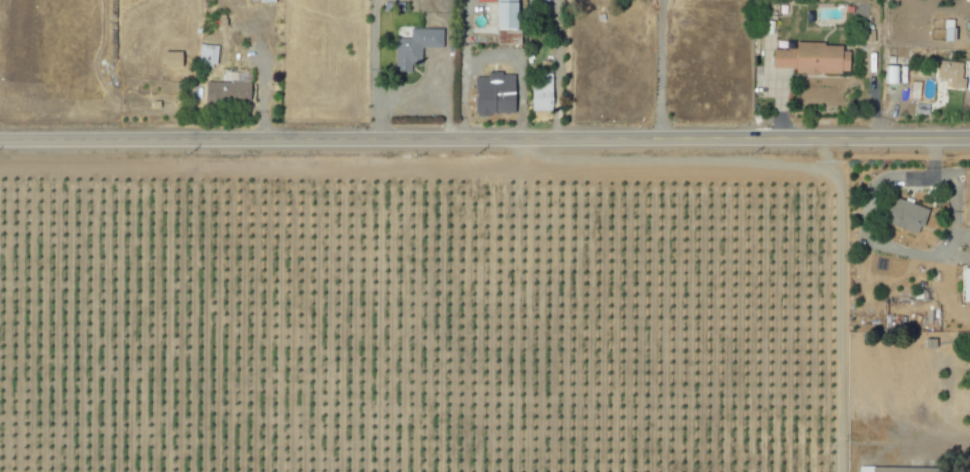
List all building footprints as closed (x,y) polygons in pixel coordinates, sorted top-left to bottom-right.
[(515,43),(515,0),(492,0),(492,43),(515,43)] [(392,63),(418,64),(419,47),(441,48),(441,29),(407,28),(407,39),(392,38),(392,63)] [(769,68),(792,69),(792,73),(845,74),(845,45),(792,44),(792,49),(769,49),(769,68)] [(215,46),(196,45),(195,63),(214,64),(215,46)] [(177,68),(177,52),(159,52),(159,67),(177,68)] [(960,88),(961,61),(935,61),(934,78),(942,78),(942,87),(960,88)] [(895,83),(895,66),(883,66),(883,84),(895,83)] [(484,72),(484,82),(490,82),(489,112),(508,113),(509,79),(497,79),(497,72),(484,72)] [(549,73),(532,74),(532,84),(528,84),(529,110),(549,110),(549,73)] [(246,102),(246,82),(203,81),(203,101),(246,102)] [(925,208),(889,197),(881,224),(916,235),(925,208)] [(959,269),(959,302),(969,302),(969,269),(959,269)]
